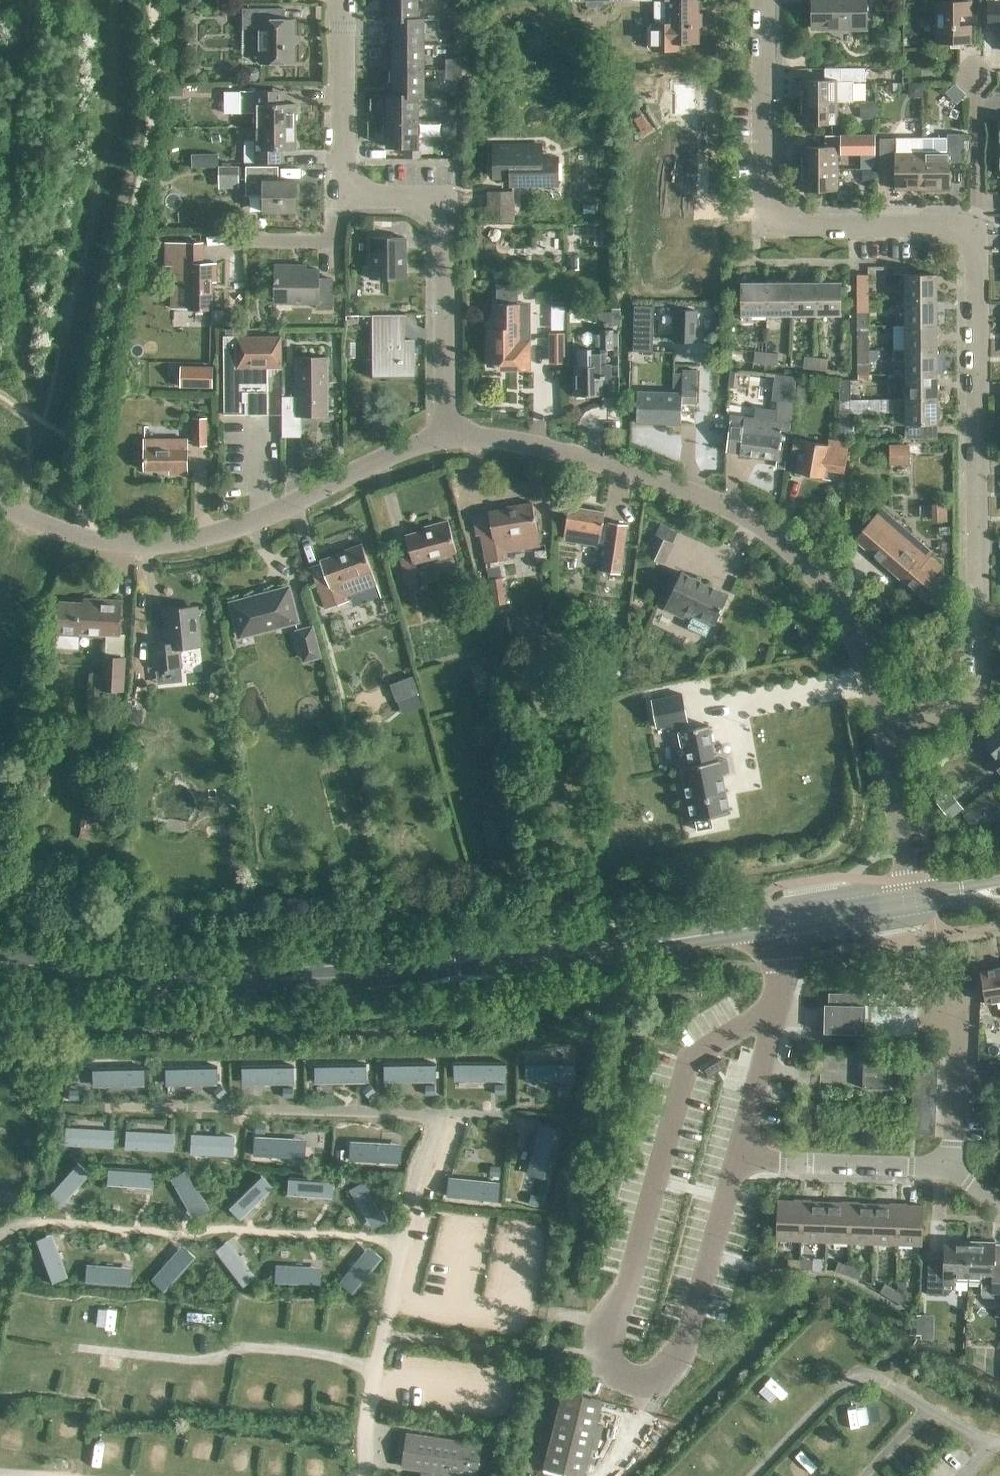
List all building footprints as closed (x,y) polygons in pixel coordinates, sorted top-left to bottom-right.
[(390,19),(418,20),(418,0),(383,0),(383,11),(386,11),(386,19),(390,19)] [(698,0),(656,0),(655,25),(652,25),(648,28),(648,47),(651,50),(679,50),(679,43),(698,43),(698,0)] [(811,28),(865,28),(865,0),(811,0),(811,28)] [(951,1),(935,1),(935,43),(971,43),(971,0),(951,0),(951,1)] [(988,27),(999,27),(999,0),(988,0),(988,27)] [(440,8),(440,20),(455,20),(455,8),(440,8)] [(261,63),(295,63),(295,21),(285,21),(285,9),(242,9),(242,30),(260,30),(261,63)] [(392,36),(392,45),(424,45),(424,20),(418,20),(390,19),(389,36),(392,36)] [(440,31),(455,31),(455,20),(440,20),(440,31)] [(424,45),(392,45),(390,45),(390,61),(392,61),(392,70),(424,70),(424,45)] [(446,59),(446,70),(461,70),(461,59),(446,59)] [(864,68),(840,68),(829,68),(829,80),(799,80),(799,102),(837,102),(853,102),(853,81),(864,81),(864,68)] [(392,86),(392,96),(418,96),(424,96),(424,70),(392,70),(390,70),(390,86),(392,86)] [(446,81),(461,81),(461,70),(446,70),(446,81)] [(255,127),(296,127),(296,103),(273,104),(273,92),(240,92),(240,113),(255,113),(255,127)] [(386,112),(386,121),(418,121),(418,96),(392,96),(383,96),(383,112),(386,112)] [(837,102),(799,102),(799,124),(837,124),(837,102)] [(439,121),(443,121),(455,121),(455,110),(439,110),(439,121)] [(418,121),(386,121),(383,121),(383,137),(386,137),(386,147),(418,147),(418,121)] [(455,147),(455,121),(443,121),(443,147),(455,147)] [(296,127),(255,127),(255,140),(244,140),(244,162),(274,162),(274,149),(296,149),(296,127)] [(947,134),(947,138),(922,138),(922,152),(922,190),(948,190),(948,162),(964,162),(964,134),(947,134)] [(800,147),(800,169),(838,169),(838,153),(875,153),(875,135),(831,135),(831,147),(800,147)] [(896,190),(922,190),(922,152),(922,138),(879,138),(880,162),(896,162),(896,190)] [(538,157),(497,157),(497,189),(513,189),(513,197),(559,197),(559,172),(542,172),(542,163),(538,163),(538,157)] [(238,182),(238,166),(217,167),(217,182),(238,182)] [(296,211),(296,181),(272,180),(272,166),(246,166),(246,195),(264,195),(263,211),(296,211)] [(800,190),(838,190),(848,190),(848,182),(845,179),(838,179),(838,169),(800,169),(800,190)] [(489,219),(489,233),(513,233),(513,219),(489,219)] [(405,280),(405,237),(371,237),(371,279),(405,280)] [(166,244),(166,251),(166,265),(171,265),(172,308),(189,307),(189,310),(212,310),(212,281),(216,281),(216,263),(204,264),(203,243),(166,244)] [(332,309),(332,279),(318,278),(318,269),(298,269),(298,265),(275,265),(275,303),(317,303),(317,309),(332,309)] [(857,275),(857,301),(868,301),(868,275),(857,275)] [(905,301),(937,300),(937,275),(905,275),(905,301)] [(766,315),(766,283),(741,283),(741,315),(766,315)] [(791,315),(790,283),(766,283),(766,315),(791,315)] [(790,283),(791,315),(816,315),(816,283),(790,283)] [(816,283),(816,315),(841,315),(841,283),(816,283)] [(499,368),(529,368),(528,327),(519,327),(519,304),(517,304),(517,293),(498,294),(498,304),(496,304),(496,330),(489,330),(489,365),(494,365),(494,367),(499,367),(499,368)] [(905,301),(905,325),(937,325),(937,300),(905,301)] [(868,312),(868,301),(857,301),(857,312),(868,312)] [(696,306),(678,306),(678,336),(696,336),(696,306)] [(395,342),(395,325),(395,315),(374,315),(374,342),(373,342),(373,379),(414,378),(413,341),(395,342)] [(648,324),(630,324),(630,354),(648,354),(648,324)] [(937,350),(937,325),(905,325),(905,350),(937,350)] [(575,366),(575,396),(610,395),(610,365),(605,365),(605,348),(612,348),(612,332),(600,332),(600,353),(591,353),(591,348),(578,348),(579,365),(575,366)] [(280,336),(225,336),(225,367),(225,413),(267,413),(267,379),(267,367),(280,367),(280,336)] [(858,350),(868,350),(868,338),(857,338),(858,350)] [(869,363),(868,350),(858,350),(858,364),(869,363)] [(905,375),(937,375),(937,350),(905,350),(892,350),(892,361),(905,361),(905,375)] [(753,363),(765,364),(767,352),(755,351),(753,363)] [(779,353),(767,352),(765,364),(777,365),(779,353)] [(301,416),(327,416),(327,356),(296,357),(296,397),(282,397),(282,437),(301,437),(301,416)] [(814,369),(815,358),(803,356),(802,367),(814,369)] [(827,359),(815,358),(814,369),(826,370),(827,359)] [(185,389),(217,389),(217,369),(185,369),(185,389)] [(681,371),(681,393),(637,391),(636,423),(681,424),(682,404),(696,404),(696,371),(681,371)] [(790,431),(796,376),(781,374),(776,421),(744,417),(740,455),(778,459),(782,430),(790,431)] [(905,399),(937,399),(937,375),(905,375),(905,399)] [(837,400),(850,400),(850,389),(837,389),(837,400)] [(937,399),(905,399),(892,399),(892,424),(937,424),(937,399)] [(850,413),(850,400),(837,400),(837,413),(850,413)] [(194,444),(207,444),(207,417),(193,417),(194,444)] [(169,472),(187,472),(187,439),(145,440),(145,469),(169,469),(169,472)] [(844,473),(849,444),(829,440),(828,446),(794,440),(792,453),(801,455),(797,473),(823,478),(825,470),(844,473)] [(889,465),(909,465),(909,455),(921,455),(921,446),(889,446),(889,465)] [(477,535),(481,535),(486,562),(507,559),(506,551),(540,546),(533,503),(507,507),(507,509),(490,512),(490,514),(474,516),(477,535)] [(600,545),(600,544),(605,545),(602,570),(620,573),(627,524),(609,521),(608,523),(603,522),(604,511),(568,506),(563,540),(600,545)] [(933,606),(950,587),(935,575),(942,567),(929,555),(932,552),(882,508),(856,538),(933,606)] [(415,562),(456,552),(448,521),(431,525),(431,528),(407,535),(412,554),(401,557),(408,586),(420,583),(415,562)] [(672,543),(651,533),(641,553),(663,563),(672,543)] [(348,599),(346,595),(377,583),(362,543),(336,553),(337,555),(321,560),(327,576),(316,580),(326,607),(348,599)] [(728,595),(681,572),(664,608),(683,617),(686,610),(715,624),(728,595)] [(505,604),(500,578),(488,580),(492,607),(505,604)] [(250,622),(252,631),(296,619),(288,588),(233,603),(238,625),(250,622)] [(60,602),(58,634),(78,635),(78,631),(119,633),(121,602),(85,600),(84,603),(60,602)] [(188,606),(164,609),(167,643),(153,644),(155,669),(181,667),(180,652),(183,647),(200,645),(196,609),(192,609),(188,606)] [(298,631),(305,658),(319,655),(311,628),(298,631)] [(93,690),(122,692),(123,658),(124,650),(105,649),(105,657),(104,657),(103,676),(93,675),(93,690)] [(656,727),(688,721),(682,694),(651,700),(656,727)] [(684,746),(688,766),(680,767),(691,820),(695,819),(697,830),(713,827),(710,816),(730,812),(719,759),(716,760),(708,725),(677,731),(680,747),(684,746)] [(984,741),(999,760),(994,763),(999,770),(999,727),(984,741)] [(372,738),(370,728),(355,731),(357,742),(372,738)] [(980,971),(985,1003),(999,1000),(999,968),(980,971)] [(824,1032),(864,1033),(864,1005),(868,1005),(869,993),(829,992),(828,1004),(824,1003),(824,1032)] [(864,1005),(864,1033),(916,1034),(916,1006),(895,1005),(896,993),(869,993),(868,1005),(864,1005)] [(709,1076),(726,1066),(721,1059),(704,1069),(709,1076)] [(889,1088),(889,1061),(863,1060),(862,1087),(889,1088)] [(506,1061),(453,1061),(454,1080),(505,1080),(506,1061)] [(526,1080),(574,1080),(574,1061),(526,1061),(526,1080)] [(435,1065),(382,1065),(382,1082),(435,1082),(435,1065)] [(366,1066),(313,1066),(313,1083),(366,1083),(366,1066)] [(218,1068),(165,1069),(165,1086),(218,1085),(218,1068)] [(294,1068),(241,1069),(241,1086),(294,1085),(294,1068)] [(144,1069),(91,1069),(92,1086),(145,1086),(144,1069)] [(558,1129),(539,1125),(527,1174),(545,1178),(558,1129)] [(64,1145),(113,1148),(114,1130),(65,1127),(64,1145)] [(125,1149),(173,1151),(175,1133),(126,1130),(125,1149)] [(235,1136),(191,1134),(190,1154),(234,1156),(235,1136)] [(306,1143),(270,1139),(269,1152),(305,1156),(306,1143)] [(401,1144),(348,1141),(347,1158),(400,1161),(401,1144)] [(89,1173),(75,1161),(45,1196),(59,1208),(89,1173)] [(108,1166),(107,1185),(153,1188),(154,1170),(108,1166)] [(209,1209),(185,1169),(170,1178),(194,1218),(209,1209)] [(260,1174),(227,1206),(240,1219),(272,1187),(260,1174)] [(332,1197),(334,1179),(288,1176),(287,1194),(332,1197)] [(502,1183),(449,1178),(448,1195),(500,1200),(502,1183)] [(388,1219),(365,1179),(350,1189),(372,1229),(388,1219)] [(801,1240),(802,1201),(777,1200),(776,1239),(801,1240)] [(826,1202),(802,1201),(801,1240),(825,1241),(826,1202)] [(850,1203),(826,1202),(825,1241),(849,1242),(850,1203)] [(850,1203),(849,1242),(872,1243),(874,1204),(850,1203)] [(898,1205),(874,1204),(872,1243),(896,1244),(898,1205)] [(898,1205),(896,1244),(921,1245),(923,1206),(898,1205)] [(34,1241),(51,1283),(68,1277),(52,1234),(34,1241)] [(241,1288),(255,1277),(228,1240),(213,1251),(241,1288)] [(953,1280),(968,1280),(969,1242),(945,1241),(944,1259),(932,1259),(931,1290),(947,1291),(953,1286),(953,1280)] [(968,1280),(981,1281),(980,1293),(999,1294),(999,1243),(969,1242),(968,1280)] [(182,1245),(151,1280),(165,1292),(195,1258),(182,1245)] [(382,1258),(368,1247),(339,1283),(353,1294),(382,1258)] [(787,1268),(799,1269),(800,1260),(787,1260),(787,1268)] [(812,1261),(800,1260),(799,1269),(812,1269),(812,1261)] [(834,1270),(846,1275),(849,1266),(837,1262),(834,1270)] [(132,1268),(86,1264),(85,1283),(131,1286),(132,1268)] [(321,1267),(275,1265),(275,1283),(320,1284),(321,1267)] [(861,1271),(849,1266),(846,1275),(858,1279),(861,1271)] [(879,1292),(890,1298),(895,1290),(884,1284),(879,1292)] [(906,1297),(895,1290),(890,1298),(901,1304),(906,1297)] [(602,1400),(563,1390),(544,1468),(576,1475),(583,1475),(602,1400)] [(402,1466),(429,1470),(428,1475),(477,1475),(482,1445),(407,1434),(402,1466)]
